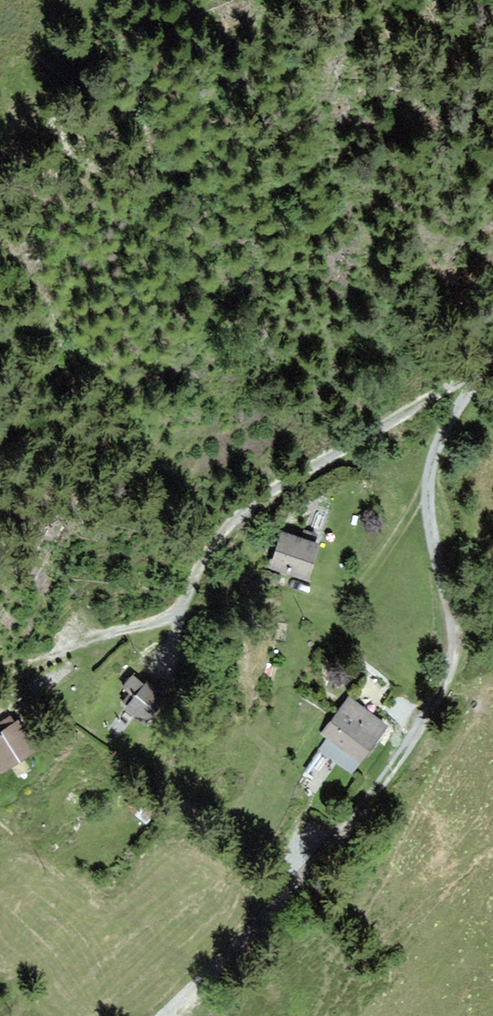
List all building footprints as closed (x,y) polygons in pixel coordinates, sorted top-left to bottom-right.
[(273,533),(262,570),(299,581),(309,545),(273,533)] [(134,667),(125,684),(133,688),(124,703),(144,714),(162,683),(134,667)] [(319,740),(311,752),(341,771),(376,726),(341,697),(320,721),(313,735),(319,740)] [(0,727),(0,766),(23,751),(7,723),(0,727)]
